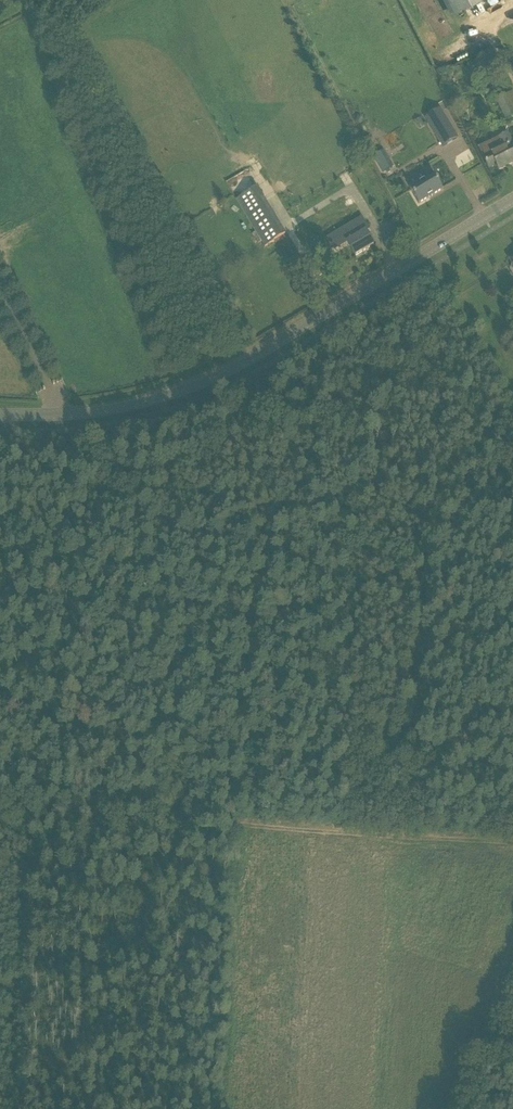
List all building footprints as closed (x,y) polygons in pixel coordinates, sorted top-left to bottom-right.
[(451,10),(470,0),(446,0),(451,10)] [(496,93),(493,86),(484,90),(487,97),(496,93)] [(512,118),(512,109),(506,96),(504,97),(497,100),(508,120),(512,118)] [(442,110),(427,118),(441,147),(457,139),(442,110)] [(484,159),(489,169),(497,165),(500,170),(510,165),(510,164),(512,162),(512,144),(508,135),(500,139),(504,148),(484,159)] [(391,163),(384,151),(374,157),(381,169),(391,163)] [(429,168),(422,172),(426,179),(409,189),(419,204),(443,189),(434,174),(433,175),(429,168)] [(257,188),(237,200),(265,247),(279,238),(282,237),(286,234),(257,188)] [(367,228),(362,220),(332,239),(338,251),(348,244),(356,257),(374,246),(366,232),(364,233),(363,230),(367,228)]
